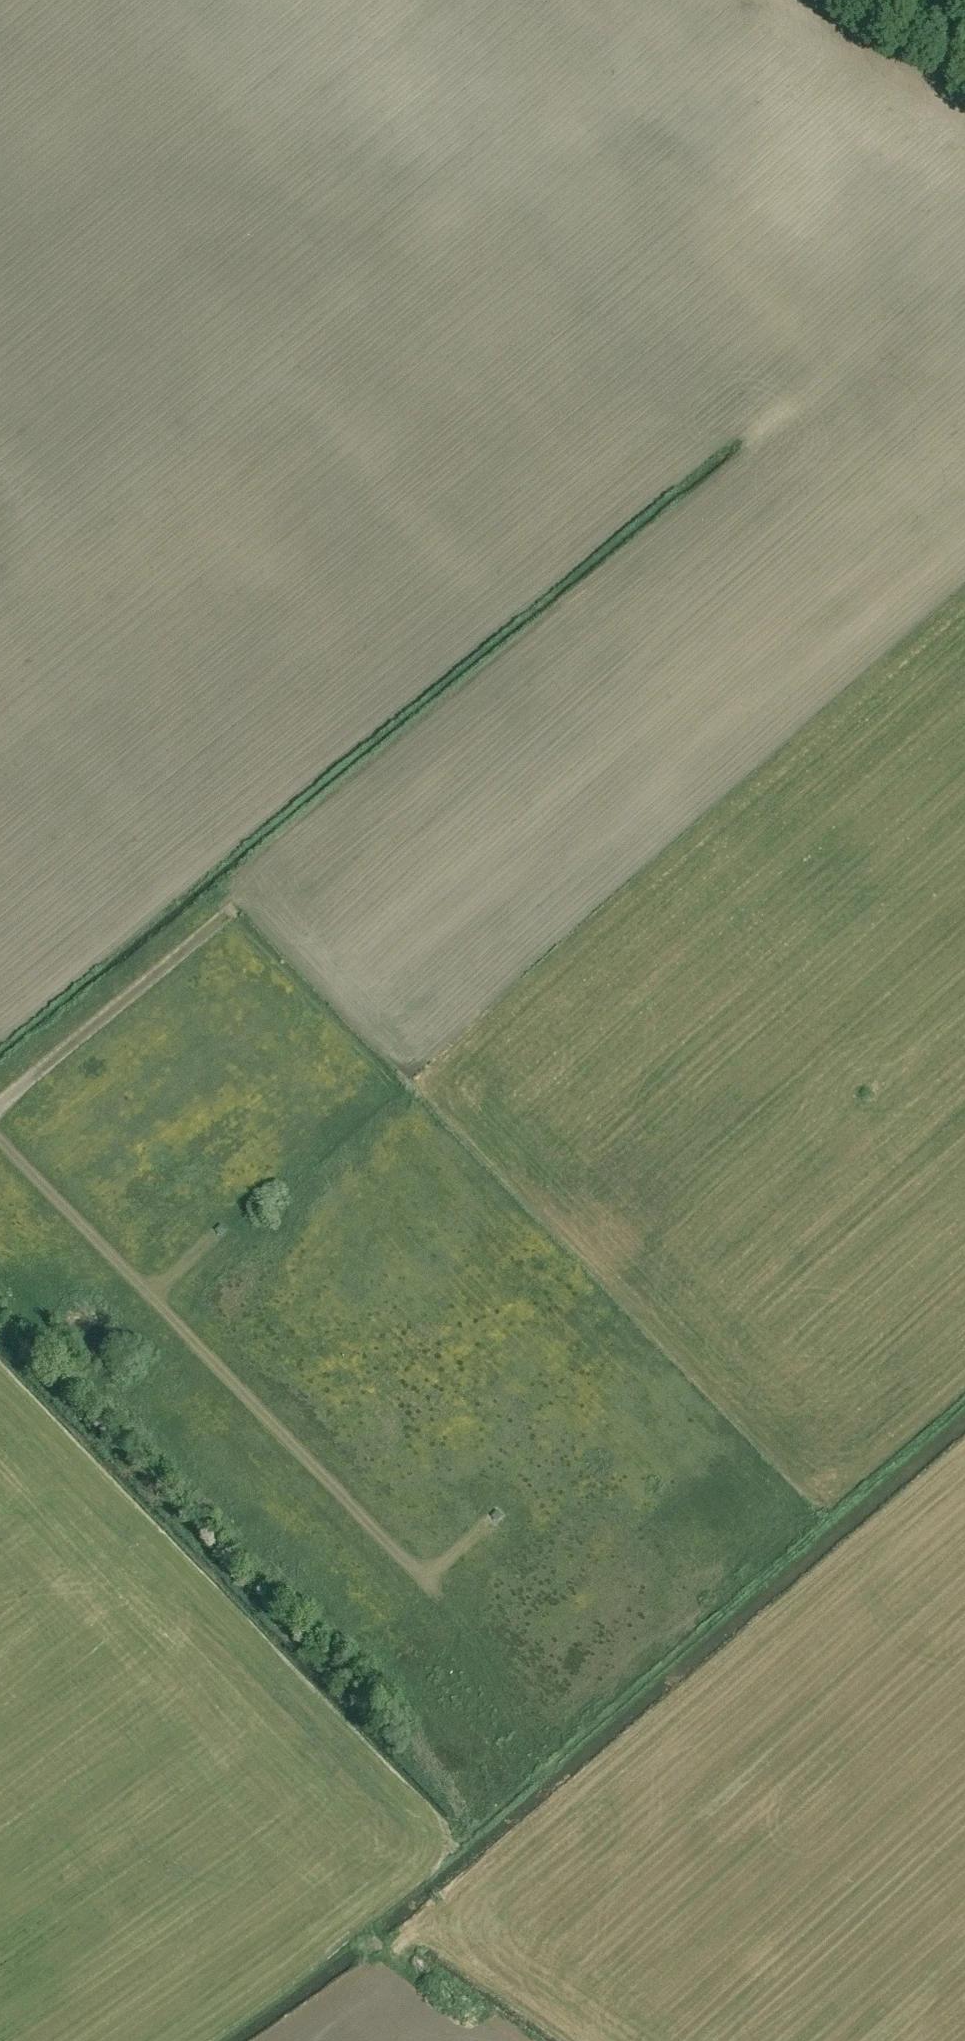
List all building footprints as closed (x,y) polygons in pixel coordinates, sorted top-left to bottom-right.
[(10,1118),(0,1105),(0,1127),(10,1118)]
